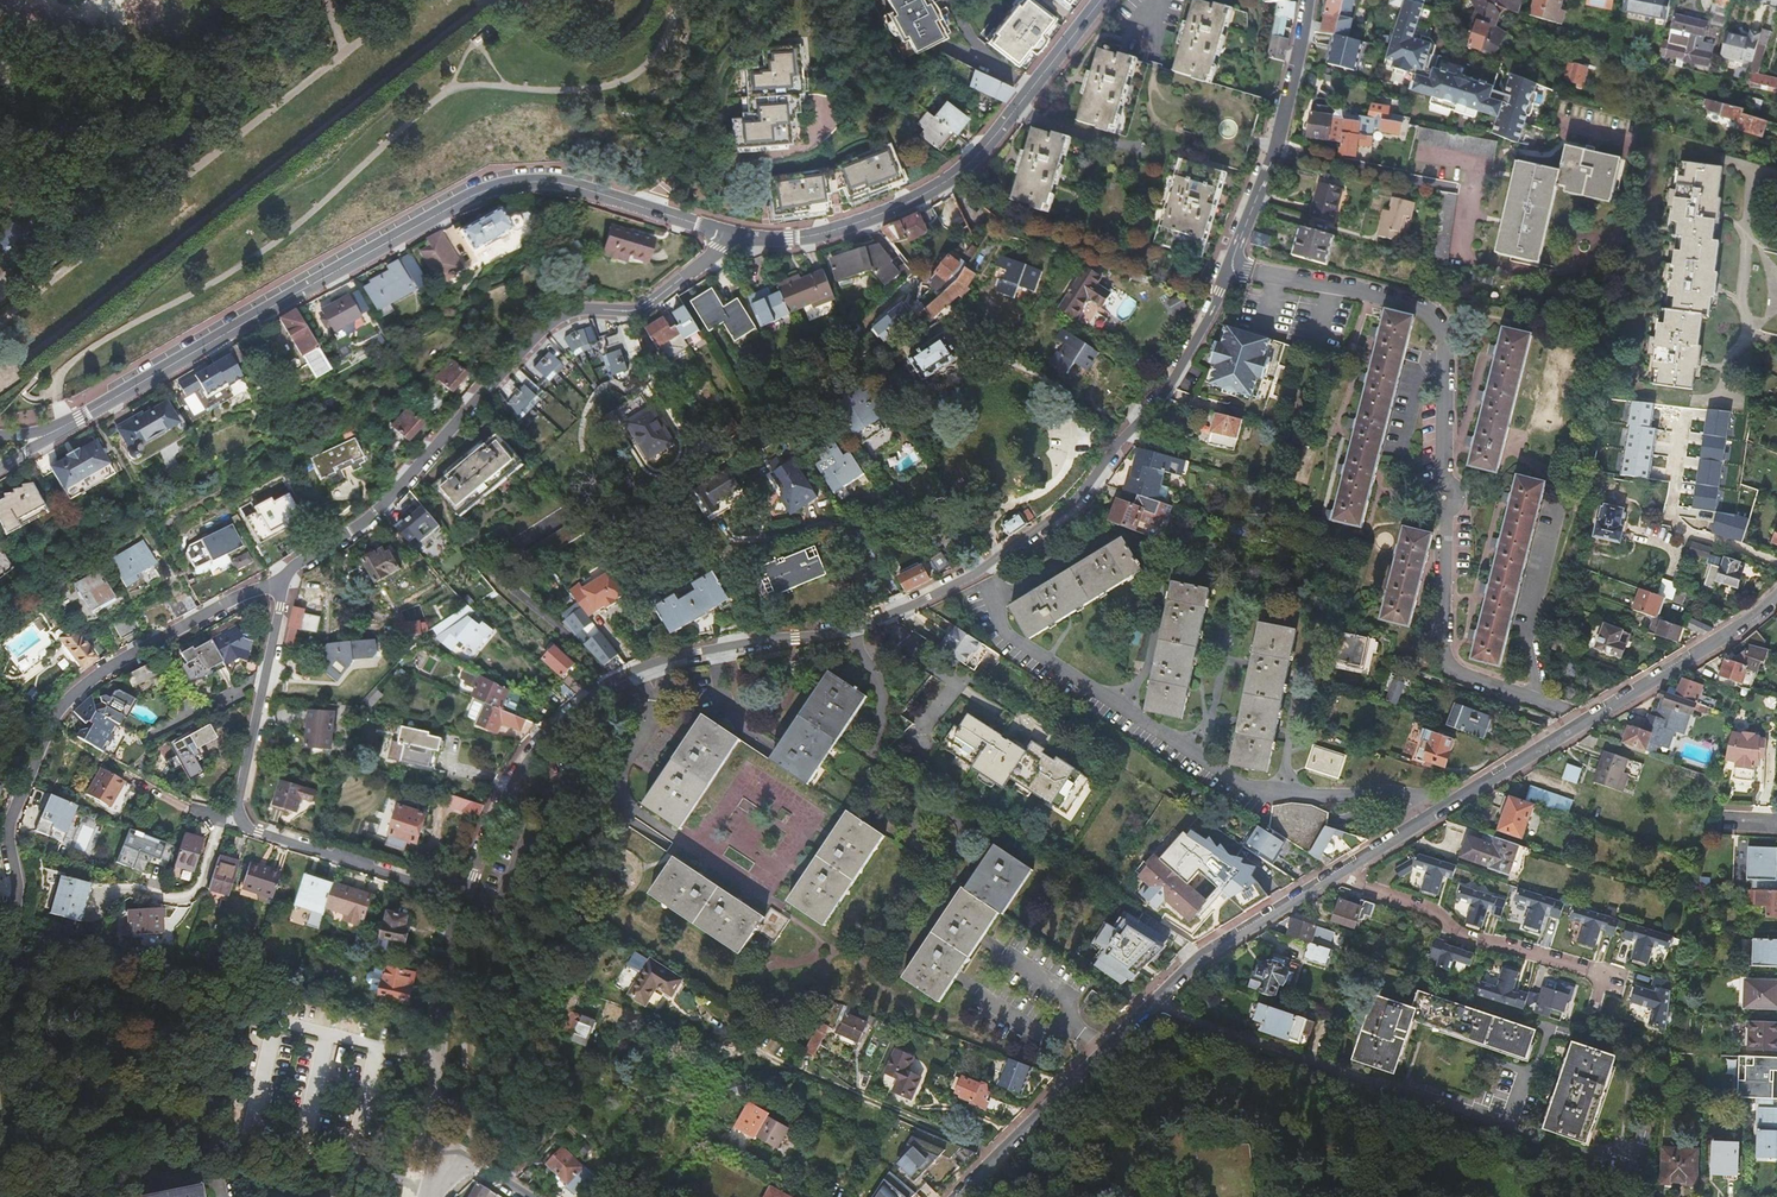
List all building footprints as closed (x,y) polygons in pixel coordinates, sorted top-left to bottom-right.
[(897,34),(901,42),(907,39),(915,54),(945,38),(944,35),(937,22),(936,20),(938,19),(938,14),(936,9),(933,5),(930,1),(929,0),(928,0),(926,1),(926,0),(887,0),(892,11),(887,14),(891,21),(897,34)] [(1053,21),(1055,19),(1030,0),(1021,0),(1019,3),(1018,2),(1014,7),(996,30),(992,35),(993,36),(988,42),(987,43),(1017,67),(1019,65),(1028,52),(1030,51),(1034,54),(1038,52),(1041,48),(1044,43),(1046,38),(1042,35),(1043,33),(1053,21)] [(1314,34),(1336,37),(1345,39),(1350,20),(1348,20),(1352,7),(1353,7),(1355,0),(1329,0),(1323,25),(1316,23),(1314,34)] [(1406,72),(1411,74),(1420,43),(1412,40),(1404,37),(1409,24),(1417,27),(1424,7),(1405,0),(1398,21),(1397,24),(1393,39),(1389,50),(1384,65),(1396,69),(1406,72)] [(1522,0),(1474,0),(1475,0),(1476,2),(1478,6),(1474,19),(1478,20),(1498,26),(1501,15),(1500,13),(1504,10),(1505,9),(1518,13),(1520,5),(1522,0)] [(1529,16),(1556,23),(1562,0),(1534,0),(1529,16)] [(1586,5),(1611,10),(1613,1),(1611,0),(1587,0),(1586,5)] [(1670,0),(1624,0),(1623,4),(1620,17),(1665,26),(1670,0)] [(1715,4),(1714,3),(1711,14),(1714,15),(1712,24),(1713,24),(1711,30),(1721,33),(1722,27),(1724,27),(1731,0),(1716,0),(1715,4)] [(1230,11),(1194,1),(1172,74),(1207,84),(1230,11)] [(1292,3),(1279,3),(1274,26),(1275,26),(1267,58),(1284,62),(1291,30),(1283,28),(1286,17),(1294,17),(1296,4),(1292,3)] [(1661,39),(1657,61),(1665,63),(1667,56),(1676,58),(1674,66),(1681,68),(1683,60),(1708,67),(1714,45),(1703,42),(1704,38),(1703,38),(1707,23),(1675,14),(1672,28),(1690,33),(1689,36),(1670,31),(1667,41),(1661,39)] [(941,19),(937,22),(944,35),(948,32),(941,19)] [(1498,26),(1478,20),(1478,21),(1469,47),(1480,51),(1481,49),(1492,53),(1495,45),(1506,33),(1501,28),(1499,26),(1498,26)] [(894,36),(897,34),(891,21),(887,23),(888,27),(889,30),(891,33),(893,35),(894,36)] [(1056,24),(1053,21),(1043,33),(1047,36),(1056,24)] [(1404,37),(1412,40),(1417,27),(1409,24),(1404,37)] [(1749,86),(1776,93),(1776,92),(1776,80),(1757,74),(1770,32),(1762,29),(1761,33),(1752,62),(1749,72),(1752,73),(1749,86)] [(1743,60),(1752,62),(1761,33),(1751,31),(1749,38),(1727,33),(1720,57),(1743,63),(1743,60)] [(1345,39),(1336,37),(1329,66),(1355,72),(1363,44),(1345,39)] [(731,147),(734,147),(746,146),(776,144),(785,143),(788,143),(787,133),(787,128),(792,128),(790,111),(796,110),(795,101),(795,93),(799,93),(799,90),(798,78),(798,76),(797,59),(796,45),(796,43),(769,45),(769,39),(759,40),(761,65),(756,65),(751,66),(743,66),(743,69),(744,84),(744,89),(745,96),(744,96),(745,111),(740,111),(739,111),(740,117),(736,117),(729,118),(730,139),(731,141),(731,147)] [(1111,127),(1115,128),(1135,61),(1119,57),(1121,48),(1103,43),(1100,46),(1078,123),(1110,132),(1111,127)] [(1497,118),(1491,134),(1513,144),(1517,145),(1537,84),(1512,74),(1504,99),(1491,95),(1490,94),(1492,91),(1485,88),(1476,85),(1471,83),(1470,83),(1469,85),(1454,79),(1454,77),(1453,77),(1446,74),(1439,72),(1433,70),(1432,73),(1427,71),(1431,59),(1427,57),(1431,47),(1420,43),(1411,74),(1417,77),(1415,82),(1413,81),(1410,90),(1432,98),(1429,105),(1475,121),(1478,111),(1497,118)] [(1032,55),(1028,52),(1019,65),(1022,67),(1032,55)] [(1015,88),(944,56),(933,70),(1004,101),(1015,88)] [(1588,68),(1575,64),(1570,81),(1583,85),(1588,68)] [(1454,74),(1453,77),(1454,77),(1454,79),(1469,85),(1470,83),(1471,83),(1472,81),(1454,74)] [(1713,102),(1699,98),(1697,107),(1711,111),(1713,102)] [(1761,137),(1765,122),(1742,116),(1743,111),(1713,102),(1711,111),(1720,113),(1721,110),(1723,111),(1722,114),(1722,117),(1738,122),(1736,130),(1761,137)] [(936,118),(954,133),(959,126),(965,120),(947,104),(936,118)] [(1343,121),(1333,119),(1333,118),(1327,117),(1329,108),(1321,106),(1319,116),(1312,114),(1308,138),(1340,143),(1343,121)] [(1369,118),(1376,120),(1383,121),(1397,123),(1398,117),(1389,115),(1387,115),(1388,109),(1372,106),(1369,118)] [(954,133),(936,118),(934,116),(919,133),(939,150),(947,140),(954,133)] [(1397,123),(1383,121),(1380,130),(1401,134),(1405,118),(1399,117),(1398,117),(1397,123)] [(1345,121),(1341,149),(1340,156),(1356,157),(1357,144),(1372,145),(1376,120),(1369,118),(1363,118),(1362,123),(1345,121)] [(1469,136),(1417,127),(1414,142),(1494,157),(1497,141),(1469,136)] [(1012,203),(1043,212),(1045,206),(1049,207),(1068,141),(1033,131),(1012,203)] [(746,146),(734,147),(734,152),(760,150),(774,149),(785,148),(785,143),(776,144),(746,146)] [(854,156),(845,159),(833,164),(834,166),(824,170),(823,168),(807,171),(793,173),(765,177),(769,205),(771,219),(779,218),(780,218),(808,213),(813,212),(814,212),(825,211),(824,203),(823,193),(827,192),(841,186),(848,204),(849,203),(886,188),(895,185),(902,182),(897,169),(887,143),(878,146),(854,156)] [(1558,188),(1564,189),(1611,200),(1619,167),(1621,160),(1566,147),(1564,155),(1560,173),(1520,164),(1507,217),(1498,256),(1537,265),(1547,223),(1555,191),(1557,191),(1558,188)] [(1184,162),(1158,246),(1199,258),(1225,174),(1184,162)] [(1493,254),(1498,256),(1507,217),(1520,164),(1515,163),(1502,216),(1493,254)] [(1720,189),(1723,169),(1682,163),(1679,180),(1678,192),(1671,191),(1670,205),(1669,209),(1675,210),(1672,238),(1678,239),(1678,243),(1675,266),(1669,265),(1665,284),(1672,284),(1668,312),(1662,311),(1661,313),(1658,339),(1652,338),(1649,356),(1656,357),(1652,385),(1692,390),(1697,359),(1702,319),(1707,320),(1707,318),(1709,318),(1709,316),(1718,251),(1719,243),(1713,242),(1717,215),(1720,189)] [(902,168),(897,169),(902,182),(895,185),(897,188),(908,184),(902,168)] [(1333,225),(1342,190),(1319,183),(1310,218),(1333,225)] [(886,188),(849,203),(851,207),(887,192),(886,188)] [(1611,200),(1564,189),(1562,194),(1610,206),(1611,200)] [(1441,268),(1444,269),(1453,204),(1454,196),(1440,194),(1439,201),(1430,265),(1441,268)] [(529,199),(519,200),(520,214),(530,214),(529,199)] [(1404,216),(1407,217),(1410,218),(1414,203),(1394,199),(1391,213),(1385,212),(1379,238),(1396,241),(1398,232),(1400,233),(1404,216)] [(779,222),(779,218),(771,219),(769,205),(765,206),(768,224),(779,222)] [(502,208),(482,219),(477,222),(460,232),(471,253),(514,229),(509,219),(502,208)] [(815,217),(814,212),(813,212),(808,213),(780,218),(780,222),(809,218),(813,217),(815,217)] [(902,224),(909,240),(911,242),(927,236),(928,235),(920,216),(902,224)] [(1401,242),(1407,217),(1404,216),(1400,233),(1398,232),(1396,241),(1401,242)] [(10,226),(28,232),(32,224),(13,217),(10,226)] [(882,232),(893,245),(909,240),(902,224),(887,230),(882,232)] [(21,251),(28,232),(10,226),(3,244),(21,251)] [(615,254),(628,258),(645,263),(652,241),(611,228),(602,256),(613,259),(615,254)] [(1292,256),(1327,266),(1335,238),(1300,228),(1292,256)] [(1252,242),(1268,247),(1271,236),(1255,231),(1252,242)] [(426,240),(426,241),(446,277),(448,276),(449,279),(454,276),(453,274),(460,269),(440,233),(426,240)] [(947,293),(955,302),(968,290),(976,277),(978,278),(999,246),(987,238),(979,250),(972,260),(965,271),(958,282),(954,286),(947,293)] [(885,287),(899,276),(897,273),(889,263),(890,262),(878,246),(848,255),(842,257),(831,260),(834,269),(833,269),(834,271),(835,271),(840,288),(853,283),(852,281),(851,277),(872,271),(885,287)] [(972,260),(979,250),(973,246),(966,256),(972,260)] [(412,252),(386,266),(388,270),(370,280),(372,284),(365,287),(378,311),(427,285),(422,276),(425,274),(412,252)] [(626,264),(628,258),(615,254),(613,259),(626,264)] [(1041,291),(1049,268),(1003,254),(999,266),(1008,268),(1000,291),(1021,298),(1025,286),(1041,291)] [(950,282),(954,286),(958,282),(965,271),(961,268),(961,267),(951,259),(930,285),(940,293),(950,282)] [(899,276),(905,283),(913,276),(906,266),(897,273),(899,276)] [(783,294),(791,312),(811,304),(812,307),(834,298),(823,269),(799,279),(797,275),(778,283),(783,294)] [(1100,285),(1103,278),(1088,269),(1064,311),(1079,320),(1080,318),(1084,318),(1087,313),(1085,310),(1090,301),(1095,300),(1106,306),(1114,293),(1100,285)] [(851,277),(852,281),(871,275),(883,289),(885,287),(872,271),(851,277)] [(769,289),(763,292),(767,301),(773,298),(769,289)] [(739,349),(755,339),(736,303),(726,309),(714,290),(692,304),(711,334),(725,325),(739,349)] [(763,292),(749,298),(763,328),(792,315),(791,312),(783,294),(773,298),(767,301),(763,292)] [(947,293),(926,312),(934,321),(955,302),(947,293)] [(324,329),(328,327),(332,333),(359,319),(347,297),(321,311),(324,318),(319,321),(324,329)] [(736,303),(755,339),(761,335),(739,300),(736,303)] [(905,306),(891,318),(898,327),(912,316),(905,306)] [(701,332),(686,307),(675,314),(682,327),(679,329),(687,341),(701,332)] [(294,312),(279,320),(300,359),(301,358),(303,362),(297,365),(300,371),(306,367),(313,380),(328,372),(294,312)] [(1366,511),(1380,457),(1382,458),(1405,366),(1402,366),(1414,319),(1386,312),(1381,330),(1372,328),(1370,337),(1379,340),(1370,376),(1361,374),(1359,383),(1368,386),(1359,422),(1350,420),(1348,429),(1357,431),(1348,468),(1339,466),(1336,475),(1345,478),(1339,503),(1366,511)] [(648,330),(669,364),(692,349),(687,341),(679,329),(671,316),(648,330)] [(574,331),(564,338),(576,356),(584,351),(598,346),(591,325),(574,331)] [(1227,327),(1223,326),(1217,345),(1221,346),(1227,327)] [(1221,346),(1217,345),(1216,344),(1216,347),(1214,352),(1211,362),(1210,364),(1211,364),(1215,365),(1209,384),(1209,386),(1210,386),(1250,398),(1251,399),(1252,397),(1257,378),(1261,380),(1262,380),(1263,378),(1266,379),(1272,362),(1268,361),(1269,359),(1268,359),(1264,357),(1269,340),(1227,327),(1221,346)] [(1060,328),(1052,338),(1062,345),(1056,353),(1053,351),(1044,361),(1060,374),(1068,364),(1079,373),(1087,364),(1082,360),(1088,352),(1060,328)] [(1476,449),(1471,468),(1499,475),(1532,336),(1505,330),(1500,348),(1491,345),(1488,355),(1492,356),(1498,357),(1489,393),(1480,391),(1477,401),(1487,403),(1478,439),(1468,437),(1466,446),(1476,449)] [(924,382),(925,381),(925,382),(941,372),(940,371),(945,368),(945,369),(960,359),(961,358),(945,336),(909,359),(924,382)] [(1151,354),(1166,363),(1174,349),(1159,340),(1151,354)] [(1268,359),(1273,341),(1269,340),(1264,357),(1268,359)] [(1214,352),(1216,347),(1212,346),(1207,360),(1211,362),(1214,352)] [(234,365),(226,350),(210,360),(213,365),(178,385),(185,397),(200,388),(205,397),(225,386),(226,389),(241,380),(234,365)] [(621,350),(603,355),(609,376),(627,370),(621,350)] [(549,352),(535,367),(551,381),(565,366),(549,352)] [(451,362),(436,379),(451,393),(466,376),(465,375),(451,362)] [(1205,383),(1209,384),(1215,365),(1211,364),(1205,383)] [(524,382),(504,402),(520,418),(540,398),(524,382)] [(226,389),(225,386),(205,397),(200,388),(185,397),(192,409),(199,421),(211,415),(210,412),(220,406),(222,408),(234,402),(226,389)] [(1249,402),(1250,398),(1210,386),(1209,390),(1249,402)] [(862,408),(846,418),(864,446),(886,432),(879,421),(887,416),(872,392),(858,401),(862,408)] [(1653,405),(1631,402),(1621,477),(1650,480),(1657,429),(1650,428),(1653,405)] [(134,450),(133,450),(132,449),(174,425),(174,426),(173,428),(173,429),(174,430),(174,431),(175,432),(176,432),(178,433),(179,432),(180,432),(181,432),(181,431),(182,430),(182,429),(182,428),(182,427),(181,425),(180,425),(179,424),(178,424),(177,424),(176,424),(164,404),(131,422),(130,420),(115,429),(127,450),(126,451),(126,452),(125,453),(124,454),(124,455),(124,456),(125,457),(126,459),(126,460),(127,460),(129,461),(130,461),(132,461),(133,461),(135,460),(136,459),(136,458),(137,456),(137,455),(136,454),(136,453),(135,451),(134,450)] [(390,426),(406,441),(422,424),(415,418),(418,415),(413,410),(410,414),(406,409),(390,426)] [(673,444),(651,409),(627,424),(649,459),(673,444)] [(1731,412),(1708,409),(1692,508),(1716,513),(1731,412)] [(738,436),(744,432),(730,410),(724,415),(729,424),(728,425),(729,428),(732,426),(738,436)] [(1237,440),(1242,421),(1216,414),(1211,433),(1237,440)] [(459,516),(524,462),(500,433),(487,444),(485,441),(445,474),(447,477),(434,488),(459,516)] [(353,439),(309,458),(317,479),(322,477),(323,481),(325,480),(329,489),(344,483),(339,471),(348,467),(348,466),(362,460),(353,439)] [(77,451),(65,458),(65,459),(49,468),(68,502),(113,476),(94,443),(78,452),(77,451)] [(1185,462),(1141,450),(1139,455),(1136,454),(1134,460),(1137,461),(1136,465),(1139,466),(1136,475),(1133,474),(1130,473),(1125,492),(1138,496),(1172,507),(1177,493),(1169,490),(1170,488),(1162,485),(1166,472),(1182,477),(1183,474),(1186,475),(1190,463),(1185,462)] [(844,485),(846,488),(865,476),(852,454),(823,473),(834,491),(844,485)] [(781,498),(791,513),(804,504),(805,507),(819,498),(794,460),(784,467),(779,459),(770,464),(776,472),(773,474),(783,489),(786,494),(781,498)] [(363,463),(362,460),(348,466),(348,467),(351,474),(360,470),(357,466),(363,463)] [(717,506),(727,500),(734,496),(743,490),(730,469),(693,492),(710,518),(721,512),(717,506)] [(1532,555),(1546,500),(1543,500),(1547,484),(1520,478),(1515,496),(1506,493),(1503,503),(1507,504),(1513,505),(1503,541),(1494,539),(1493,544),(1532,554),(1532,555)] [(43,508),(31,485),(20,486),(21,490),(11,491),(11,494),(2,496),(3,500),(0,501),(0,528),(1,530),(43,508)] [(836,494),(846,488),(844,485),(834,491),(836,494)] [(567,504),(558,489),(505,523),(504,523),(513,538),(567,504)] [(1160,541),(1172,507),(1138,496),(1134,506),(1118,501),(1110,522),(1136,532),(1160,541)] [(257,513),(246,519),(258,541),(282,528),(285,532),(301,524),(287,497),(273,504),(271,500),(255,509),(257,513)] [(1339,503),(1336,513),(1327,510),(1324,519),(1361,529),(1366,511),(1339,503)] [(804,504),(791,513),(793,515),(805,507),(804,504)] [(46,512),(43,508),(1,530),(4,535),(46,512)] [(412,539),(435,520),(424,508),(417,514),(414,511),(406,518),(409,521),(402,527),(412,539)] [(1621,512),(1605,509),(1602,508),(1596,537),(1618,542),(1621,529),(1618,529),(1620,522),(1622,523),(1624,514),(1621,513),(1621,512)] [(1002,525),(1010,537),(1028,525),(1020,513),(1002,525)] [(1748,521),(1716,513),(1710,534),(1742,543),(1748,521)] [(585,533),(576,518),(523,552),(532,566),(585,533)] [(243,547),(232,525),(201,540),(211,561),(224,554),(224,556),(243,547)] [(282,528),(258,541),(260,545),(285,532),(282,528)] [(1429,552),(1433,536),(1406,529),(1401,547),(1399,547),(1396,556),(1399,557),(1389,593),(1387,592),(1385,602),(1387,602),(1383,622),(1410,629),(1412,618),(1429,552)] [(1138,563),(1124,540),(1076,569),(1010,608),(1030,640),(1069,616),(1143,572),(1142,569),(1143,567),(1140,562),(1138,563)] [(142,543),(110,561),(122,581),(153,562),(142,543)] [(1708,559),(1711,549),(1693,543),(1690,553),(1708,559)] [(1493,544),(1492,544),(1491,548),(1500,551),(1491,587),(1482,585),(1479,594),(1483,595),(1489,597),(1480,633),(1475,632),(1470,630),(1468,640),(1477,643),(1476,645),(1473,661),(1500,669),(1510,631),(1513,631),(1532,555),(1532,554),(1493,544)] [(364,561),(377,583),(401,570),(389,549),(385,551),(384,549),(364,561)] [(421,553),(429,562),(433,558),(425,550),(421,553)] [(769,575),(778,594),(825,574),(815,551),(781,565),(779,561),(761,569),(764,578),(769,575)] [(245,561),(253,577),(267,570),(259,555),(258,555),(245,561)] [(1737,588),(1743,566),(1724,560),(1721,569),(1710,566),(1704,586),(1714,590),(1717,582),(1737,588)] [(901,577),(908,591),(930,580),(923,566),(901,577)] [(77,570),(50,585),(55,593),(81,578),(77,570)] [(89,609),(111,597),(98,573),(76,586),(89,609)] [(615,599),(624,594),(611,573),(584,590),(580,585),(569,592),(588,616),(606,605),(607,608),(617,602),(615,599)] [(688,597),(701,618),(720,607),(723,612),(734,605),(724,587),(724,586),(717,574),(708,579),(707,577),(695,584),(699,591),(688,597)] [(1184,720),(1210,591),(1173,583),(1168,609),(1167,609),(1166,612),(1165,616),(1166,617),(1156,667),(1155,667),(1154,671),(1153,675),(1155,675),(1147,713),(1184,720)] [(1696,593),(1678,587),(1675,595),(1693,601),(1696,593)] [(165,600),(175,619),(196,608),(187,589),(165,600)] [(1633,611),(1655,619),(1662,598),(1640,590),(1633,611)] [(701,618),(688,597),(681,601),(677,595),(656,607),(666,622),(674,635),(685,629),(684,628),(701,618)] [(469,606),(422,636),(427,644),(475,613),(470,608),(469,606)] [(294,608),(286,649),(292,649),(296,629),(301,630),(301,629),(318,634),(321,619),(305,613),(306,611),(294,608)] [(581,609),(568,619),(578,632),(591,622),(581,609)] [(140,630),(132,615),(112,625),(121,639),(140,630)] [(56,616),(50,620),(55,626),(60,623),(56,616)] [(1687,627),(1703,635),(1713,629),(1691,618),(1687,627)] [(37,619),(33,623),(39,632),(44,628),(37,619)] [(1682,628),(1662,621),(1657,636),(1677,643),(1682,628)] [(396,638),(422,636),(421,623),(406,624),(406,623),(395,624),(396,638)] [(65,625),(55,632),(66,647),(64,649),(72,661),(75,660),(81,668),(95,659),(79,637),(78,639),(74,632),(65,625)] [(474,625),(462,638),(476,650),(488,636),(474,625)] [(223,667),(229,676),(242,669),(244,670),(250,641),(242,639),(234,626),(226,631),(225,631),(226,633),(222,636),(221,634),(220,634),(209,640),(223,667)] [(1276,736),(1297,633),(1260,626),(1253,664),(1252,663),(1251,667),(1250,672),(1251,672),(1241,721),(1240,721),(1239,724),(1238,729),(1239,729),(1232,767),(1268,775),(1276,736)] [(1621,658),(1629,635),(1604,626),(1596,649),(1621,658)] [(940,649),(975,671),(989,649),(957,629),(957,628),(953,635),(953,636),(949,642),(946,640),(940,649)] [(573,630),(571,632),(604,666),(618,654),(616,651),(601,632),(589,642),(583,635),(581,637),(573,630)] [(1369,676),(1376,641),(1343,634),(1336,670),(1369,676)] [(890,638),(879,642),(894,651),(897,647),(890,638)] [(213,672),(223,667),(209,640),(191,650),(189,648),(178,654),(180,656),(191,678),(211,668),(213,672)] [(375,640),(329,645),(320,654),(329,663),(330,670),(327,672),(337,681),(355,663),(354,660),(377,658),(375,640)] [(1568,646),(1553,641),(1550,650),(1565,655),(1568,646)] [(1769,650),(1749,645),(1747,652),(1744,652),(1736,656),(1734,662),(1748,666),(1747,669),(1753,672),(1757,669),(1760,661),(1764,663),(1769,650)] [(575,664),(556,646),(544,660),(562,677),(575,664)] [(1742,683),(1747,669),(1748,666),(1734,662),(1726,659),(1723,670),(1728,672),(1726,677),(1742,683)] [(1573,676),(1577,667),(1566,663),(1562,672),(1573,676)] [(148,664),(125,676),(130,687),(154,675),(148,664)] [(476,690),(473,698),(495,707),(515,715),(518,708),(516,707),(518,702),(520,703),(524,696),(509,691),(499,686),(500,685),(482,677),(481,679),(463,672),(460,679),(465,682),(464,684),(476,690)] [(875,696),(835,672),(775,759),(813,786),(875,696)] [(1386,690),(1391,692),(1387,702),(1397,705),(1404,686),(1410,688),(1413,681),(1393,674),(1386,690)] [(562,682),(575,693),(583,687),(568,676),(562,682)] [(1697,704),(1707,708),(1710,699),(1701,696),(1703,687),(1683,680),(1677,697),(1697,704)] [(554,688),(569,700),(576,694),(575,693),(562,682),(560,681),(554,688)] [(178,701),(188,696),(182,686),(173,692),(178,701)] [(93,711),(117,725),(136,736),(144,723),(128,714),(136,700),(133,699),(119,691),(117,690),(113,691),(109,697),(104,694),(99,696),(100,701),(100,702),(93,704),(91,694),(89,696),(93,711)] [(1650,716),(1645,731),(1665,738),(1665,736),(1671,738),(1673,732),(1683,735),(1686,727),(1684,726),(1689,715),(1691,715),(1693,716),(1697,704),(1677,697),(1662,692),(1660,699),(1663,700),(1665,700),(1662,712),(1659,711),(1657,710),(1654,718),(1651,717),(1650,716)] [(105,741),(112,735),(117,725),(93,711),(89,696),(74,710),(84,724),(87,722),(91,724),(88,731),(85,730),(79,731),(76,737),(99,751),(105,741)] [(531,713),(545,719),(556,710),(536,702),(531,713)] [(1448,727),(1484,740),(1492,717),(1456,704),(1448,727)] [(515,715),(495,707),(486,729),(497,733),(502,722),(520,730),(525,719),(515,715)] [(331,749),(333,713),(310,712),(307,747),(331,749)] [(740,740),(702,716),(643,805),(681,830),(740,740)] [(1019,784),(1034,793),(1068,815),(1090,781),(1067,766),(1062,762),(1058,760),(1057,763),(1047,756),(1044,754),(1045,752),(1042,750),(1036,747),(1033,745),(1027,754),(1017,748),(1012,745),(1010,744),(1005,750),(998,746),(1003,739),(1001,738),(995,734),(969,717),(960,731),(955,728),(942,749),(982,775),(996,784),(1004,789),(1011,779),(1019,784)] [(136,736),(138,737),(143,734),(148,726),(144,723),(136,736)] [(189,735),(200,755),(203,753),(200,747),(210,741),(216,738),(209,724),(203,728),(189,735)] [(1426,761),(1444,767),(1450,754),(1449,753),(1450,750),(1452,751),(1454,744),(1452,743),(1453,740),(1411,725),(1408,734),(1414,736),(1413,738),(1423,741),(1416,760),(1425,763),(1426,761)] [(1645,731),(1630,727),(1625,743),(1653,753),(1656,746),(1662,747),(1665,738),(1645,731)] [(442,741),(443,739),(430,736),(431,733),(403,728),(402,731),(400,740),(399,743),(393,742),(389,760),(401,763),(424,768),(430,769),(434,751),(439,752),(440,752),(440,749),(442,741)] [(1726,758),(1725,761),(1735,763),(1732,778),(1733,778),(1734,779),(1735,779),(1736,779),(1737,780),(1738,780),(1739,780),(1740,780),(1741,780),(1742,781),(1743,781),(1744,781),(1745,781),(1746,781),(1747,781),(1748,781),(1749,781),(1750,781),(1751,781),(1752,781),(1753,781),(1754,781),(1755,781),(1756,781),(1757,781),(1758,781),(1758,772),(1765,760),(1766,739),(1759,739),(1759,736),(1754,736),(1754,733),(1743,732),(1742,734),(1732,732),(1726,758)] [(99,751),(102,752),(112,735),(105,741),(99,751)] [(197,757),(200,755),(189,735),(172,744),(177,754),(166,760),(172,771),(180,767),(188,782),(202,774),(195,762),(194,759),(197,757)] [(1667,749),(1671,740),(1665,738),(1662,747),(1667,749)] [(1502,759),(1515,751),(1489,741),(1485,752),(1502,759)] [(1339,780),(1345,759),(1314,748),(1308,770),(1339,780)] [(435,770),(439,752),(434,751),(430,769),(435,770)] [(1618,790),(1628,759),(1604,751),(1595,782),(1618,790)] [(1578,784),(1583,769),(1568,764),(1563,779),(1578,784)] [(101,768),(87,794),(106,805),(104,809),(118,817),(126,803),(123,802),(132,786),(101,768)] [(992,790),(996,784),(982,775),(978,781),(992,790)] [(277,800),(273,799),(270,809),(298,818),(312,810),(318,793),(283,782),(277,800)] [(171,792),(186,800),(191,792),(176,783),(171,792)] [(1030,800),(1034,793),(1019,784),(1015,790),(1030,800)] [(1553,811),(1569,817),(1575,802),(1534,787),(1528,802),(1553,811)] [(479,816),(483,806),(446,794),(442,804),(479,816)] [(1507,795),(1505,794),(1500,810),(1506,812),(1500,831),(1522,838),(1533,807),(1506,797),(1507,795)] [(77,807),(46,795),(40,810),(43,812),(35,832),(63,843),(77,807)] [(401,807),(399,806),(388,840),(386,845),(404,851),(407,840),(417,844),(426,816),(417,812),(420,803),(404,798),(401,807)] [(1228,807),(1230,804),(1219,798),(1217,801),(1228,807)] [(1270,829),(1286,840),(1311,856),(1328,827),(1329,814),(1313,806),(1292,804),(1273,809),(1270,829)] [(889,837),(852,810),(788,904),(827,928),(889,837)] [(1246,848),(1272,865),(1278,856),(1277,855),(1286,840),(1270,829),(1262,824),(1252,839),(1250,837),(1243,847),(1246,848)] [(1191,923),(1197,916),(1197,915),(1196,912),(1199,910),(1202,910),(1208,903),(1185,882),(1181,879),(1186,873),(1190,869),(1201,858),(1205,860),(1219,844),(1198,826),(1170,859),(1172,861),(1167,867),(1155,856),(1148,865),(1150,866),(1140,877),(1152,888),(1145,897),(1158,909),(1166,901),(1191,923)] [(1346,834),(1328,827),(1311,856),(1321,862),(1335,836),(1345,839),(1346,834)] [(1368,841),(1346,834),(1345,839),(1351,847),(1347,849),(1349,853),(1368,841)] [(1518,853),(1520,846),(1497,838),(1485,834),(1483,841),(1469,836),(1462,857),(1491,868),(1490,869),(1511,876),(1518,853)] [(183,835),(179,847),(173,866),(190,871),(201,841),(183,835)] [(967,891),(1005,916),(1005,915),(1034,871),(996,846),(968,889),(967,891)] [(1776,881),(1776,849),(1749,848),(1748,866),(1746,866),(1746,869),(1748,869),(1747,880),(1776,881)] [(1526,856),(1518,853),(1511,876),(1518,879),(1526,868),(1526,856)] [(1456,866),(1419,854),(1395,869),(1400,879),(1412,872),(1413,868),(1426,872),(1421,891),(1422,891),(1436,895),(1438,896),(1444,877),(1452,879),(1456,866)] [(218,858),(208,889),(228,895),(238,864),(218,858)] [(772,908),(766,917),(676,858),(651,894),(741,955),(757,931),(775,943),(790,920),(772,908)] [(252,889),(260,865),(250,862),(242,886),(252,889)] [(260,896),(271,900),(280,871),(260,865),(252,889),(261,892),(260,896)] [(1192,871),(1190,869),(1186,873),(1181,879),(1185,882),(1192,874),(1192,871)] [(324,915),(325,915),(327,907),(335,883),(336,881),(335,880),(333,883),(308,875),(309,872),(307,872),(296,906),(297,907),(299,903),(325,911),(324,915)] [(49,912),(79,921),(91,884),(61,874),(49,912)] [(374,896),(335,883),(327,907),(347,914),(346,920),(364,926),(374,896)] [(1465,924),(1467,924),(1479,928),(1481,929),(1487,910),(1492,911),(1491,914),(1500,917),(1505,901),(1460,887),(1456,900),(1471,905),(1465,924)] [(1531,892),(1518,888),(1514,902),(1529,907),(1523,926),(1525,926),(1538,930),(1540,931),(1545,915),(1545,913),(1550,914),(1549,917),(1559,920),(1564,903),(1531,892)] [(1004,917),(1005,916),(967,891),(966,892),(963,889),(904,979),(941,1004),(1000,915),(1004,917)] [(1748,890),(1748,905),(1757,906),(1756,917),(1776,918),(1776,891),(1748,890)] [(1373,918),(1377,905),(1363,900),(1361,907),(1341,900),(1334,921),(1356,928),(1358,921),(1366,919),(1367,916),(1373,918)] [(1613,936),(1618,920),(1573,906),(1569,919),(1583,924),(1578,943),(1579,943),(1593,948),(1594,948),(1600,929),(1605,931),(1604,933),(1613,936)] [(129,911),(130,923),(134,922),(135,934),(151,934),(161,933),(160,918),(162,918),(161,909),(159,909),(129,911)] [(389,912),(384,937),(379,936),(376,949),(393,953),(397,940),(405,942),(408,930),(405,929),(408,916),(389,912)] [(1290,930),(1288,936),(1310,943),(1311,943),(1314,936),(1332,942),(1335,933),(1293,919),(1292,924),(1290,923),(1289,927),(1291,928),(1290,930)] [(1668,951),(1673,937),(1627,922),(1622,939),(1632,942),(1633,939),(1637,941),(1631,960),(1648,965),(1654,946),(1668,951)] [(1097,965),(1122,985),(1130,977),(1137,981),(1142,975),(1135,970),(1157,949),(1163,954),(1173,946),(1135,926),(1128,935),(1125,933),(1115,945),(1121,948),(1115,956),(1107,953),(1097,965)] [(1437,967),(1449,971),(1450,971),(1453,961),(1469,966),(1473,953),(1445,944),(1446,942),(1436,938),(1429,959),(1438,962),(1437,967)] [(1755,941),(1754,968),(1776,968),(1776,941),(1755,941)] [(1327,966),(1332,950),(1311,943),(1310,943),(1304,959),(1327,966)] [(1279,984),(1282,985),(1283,983),(1290,985),(1294,974),(1287,971),(1288,969),(1285,968),(1287,961),(1274,957),(1271,964),(1268,963),(1266,967),(1263,969),(1259,968),(1257,975),(1256,975),(1252,986),(1275,994),(1279,984)] [(661,1015),(682,981),(651,961),(630,994),(661,1015)] [(383,987),(387,969),(376,966),(375,973),(372,972),(368,975),(367,980),(369,984),(372,984),(371,991),(375,991),(374,992),(381,994),(383,987)] [(1482,982),(1478,995),(1523,1010),(1528,994),(1519,991),(1518,993),(1513,992),(1519,973),(1517,972),(1504,968),(1502,967),(1496,987),(1482,982)] [(408,988),(411,973),(387,968),(387,969),(383,987),(381,994),(381,995),(408,1001),(411,989),(408,988)] [(1443,983),(1446,974),(1437,971),(1434,980),(1443,983)] [(1671,995),(1674,983),(1654,977),(1651,986),(1652,986),(1654,987),(1652,992),(1651,991),(1635,986),(1635,988),(1631,1001),(1630,1003),(1653,1010),(1649,1025),(1666,1030),(1669,1013),(1671,995)] [(1746,1008),(1776,1010),(1776,983),(1747,982),(1746,1008)] [(1564,1011),(1566,1003),(1569,995),(1544,987),(1539,1004),(1564,1012),(1564,1011)] [(1096,1010),(1103,999),(1093,993),(1087,1004),(1096,1010)] [(1419,993),(1413,1010),(1375,997),(1364,1028),(1362,1034),(1354,1059),(1471,1098),(1479,1073),(1482,1064),(1483,1062),(1480,1060),(1485,1044),(1496,1047),(1525,1057),(1533,1032),(1505,1022),(1474,1012),(1476,1005),(1463,1001),(1461,1007),(1419,993)] [(1305,1018),(1296,1016),(1260,1003),(1255,1019),(1263,1023),(1261,1030),(1275,1035),(1299,1043),(1307,1020),(1314,1022),(1315,1018),(1316,1015),(1307,1012),(1306,1014),(1305,1018)] [(848,1018),(867,1025),(871,1019),(845,1008),(844,1010),(851,1013),(848,1018)] [(1298,1012),(1296,1016),(1305,1018),(1306,1014),(1307,1012),(1299,1009),(1298,1012)] [(587,1044),(592,1032),(586,1030),(590,1019),(566,1010),(561,1022),(568,1025),(565,1035),(587,1044)] [(858,1043),(867,1025),(848,1018),(851,1013),(844,1010),(837,1024),(844,1027),(843,1029),(840,1035),(858,1043)] [(586,1030),(592,1032),(596,1022),(590,1019),(586,1030)] [(876,1028),(879,1022),(871,1019),(867,1025),(876,1028)] [(1299,1043),(1275,1035),(1274,1040),(1304,1050),(1314,1022),(1307,1020),(1299,1043)] [(827,1026),(819,1022),(811,1037),(819,1041),(827,1026)] [(1749,1050),(1776,1051),(1776,1024),(1750,1023),(1749,1050)] [(819,1041),(811,1037),(802,1052),(801,1053),(809,1058),(819,1041)] [(1600,1099),(1614,1058),(1573,1044),(1554,1099),(1544,1128),(1586,1142),(1600,1099)] [(895,1050),(887,1070),(885,1073),(899,1079),(894,1092),(912,1100),(918,1085),(922,1077),(908,1071),(913,1058),(895,1050)] [(1739,1058),(1738,1099),(1776,1100),(1776,1059),(1739,1058)] [(1024,1096),(1029,1082),(1034,1069),(1009,1059),(1004,1072),(999,1087),(1024,1096)] [(734,1076),(728,1088),(741,1096),(748,1084),(734,1076)] [(985,1110),(1002,1117),(1007,1103),(990,1097),(989,1100),(987,1099),(989,1094),(978,1090),(981,1084),(963,1077),(962,1078),(956,1076),(952,1087),(957,1090),(956,1092),(958,1092),(957,1095),(971,1101),(970,1104),(985,1110)] [(982,1082),(981,1084),(978,1090),(989,1094),(990,1091),(989,1091),(988,1085),(982,1082)] [(741,1096),(728,1088),(726,1091),(740,1098),(741,1096)] [(736,1128),(754,1138),(768,1113),(750,1103),(736,1128)] [(1758,1108),(1756,1158),(1776,1159),(1776,1108),(1758,1108)] [(768,1113),(754,1138),(756,1139),(758,1136),(778,1147),(788,1129),(768,1118),(770,1114),(768,1113)] [(918,1181),(945,1154),(953,1158),(963,1147),(919,1128),(914,1136),(909,1143),(918,1147),(901,1164),(918,1181)] [(1712,1175),(1723,1175),(1738,1176),(1738,1172),(1739,1145),(1714,1145),(1712,1175)] [(573,1158),(576,1155),(573,1153),(570,1156),(563,1149),(557,1155),(551,1149),(543,1159),(548,1164),(548,1165),(550,1167),(546,1172),(550,1175),(547,1178),(551,1182),(556,1177),(573,1158)] [(1694,1184),(1696,1151),(1664,1150),(1663,1182),(1694,1184)] [(573,1158),(556,1177),(575,1195),(584,1184),(588,1180),(580,1172),(583,1168),(573,1158)] [(522,1165),(517,1160),(508,1170),(515,1176),(524,1167),(522,1165)] [(539,1172),(532,1165),(518,1179),(527,1185),(539,1172)] [(917,1193),(892,1172),(876,1196),(914,1196),(917,1193)] [(138,1196),(202,1196),(199,1184),(138,1196)] [(497,1196),(491,1192),(479,1184),(478,1184),(470,1196),(499,1196),(497,1196)] [(772,1188),(767,1196),(788,1196),(772,1188)]
